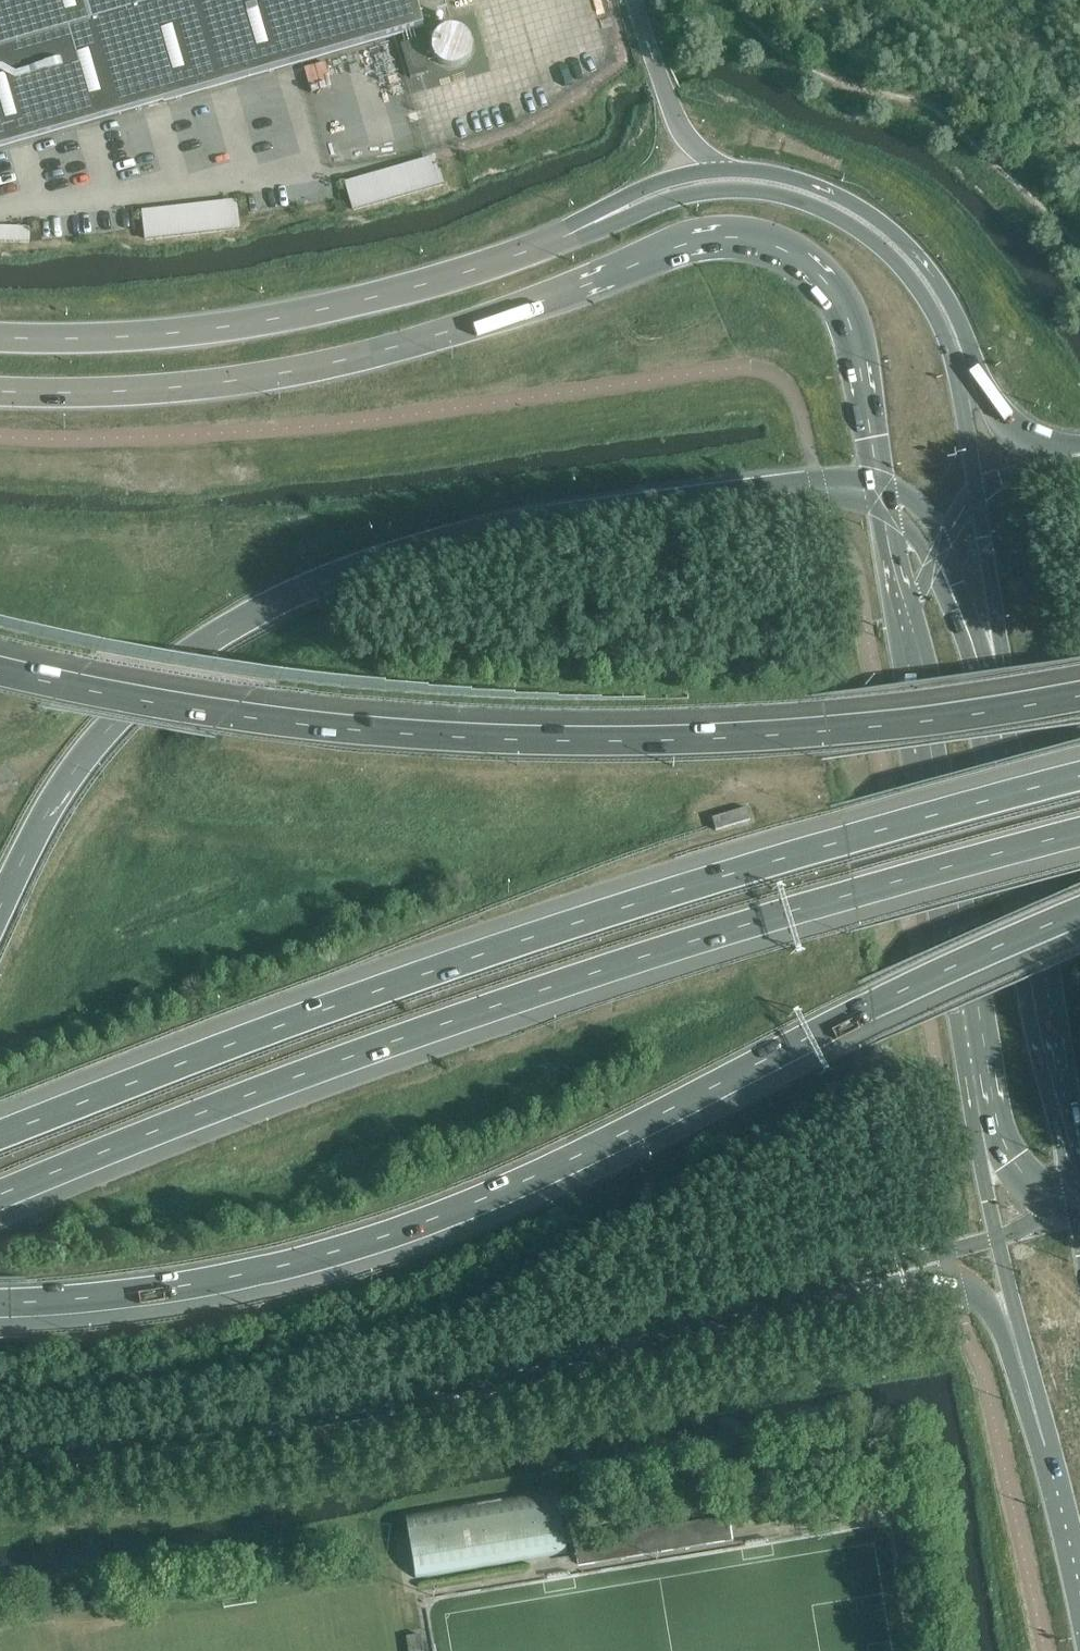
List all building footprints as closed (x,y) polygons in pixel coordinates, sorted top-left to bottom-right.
[(424,28),(416,0),(0,0),(0,151),(424,28)] [(422,39),(401,45),(411,78),(431,72),(422,39)] [(438,159),(344,184),(348,199),(351,213),(445,188),(438,159)] [(140,214),(142,229),(144,246),(241,234),(239,217),(237,202),(140,214)] [(0,229),(0,247),(32,247),(32,240),(32,229),(0,229)] [(567,1553),(556,1488),(405,1513),(415,1578),(567,1553)] [(421,1635),(406,1637),(409,1650),(423,1650),(421,1635)]
